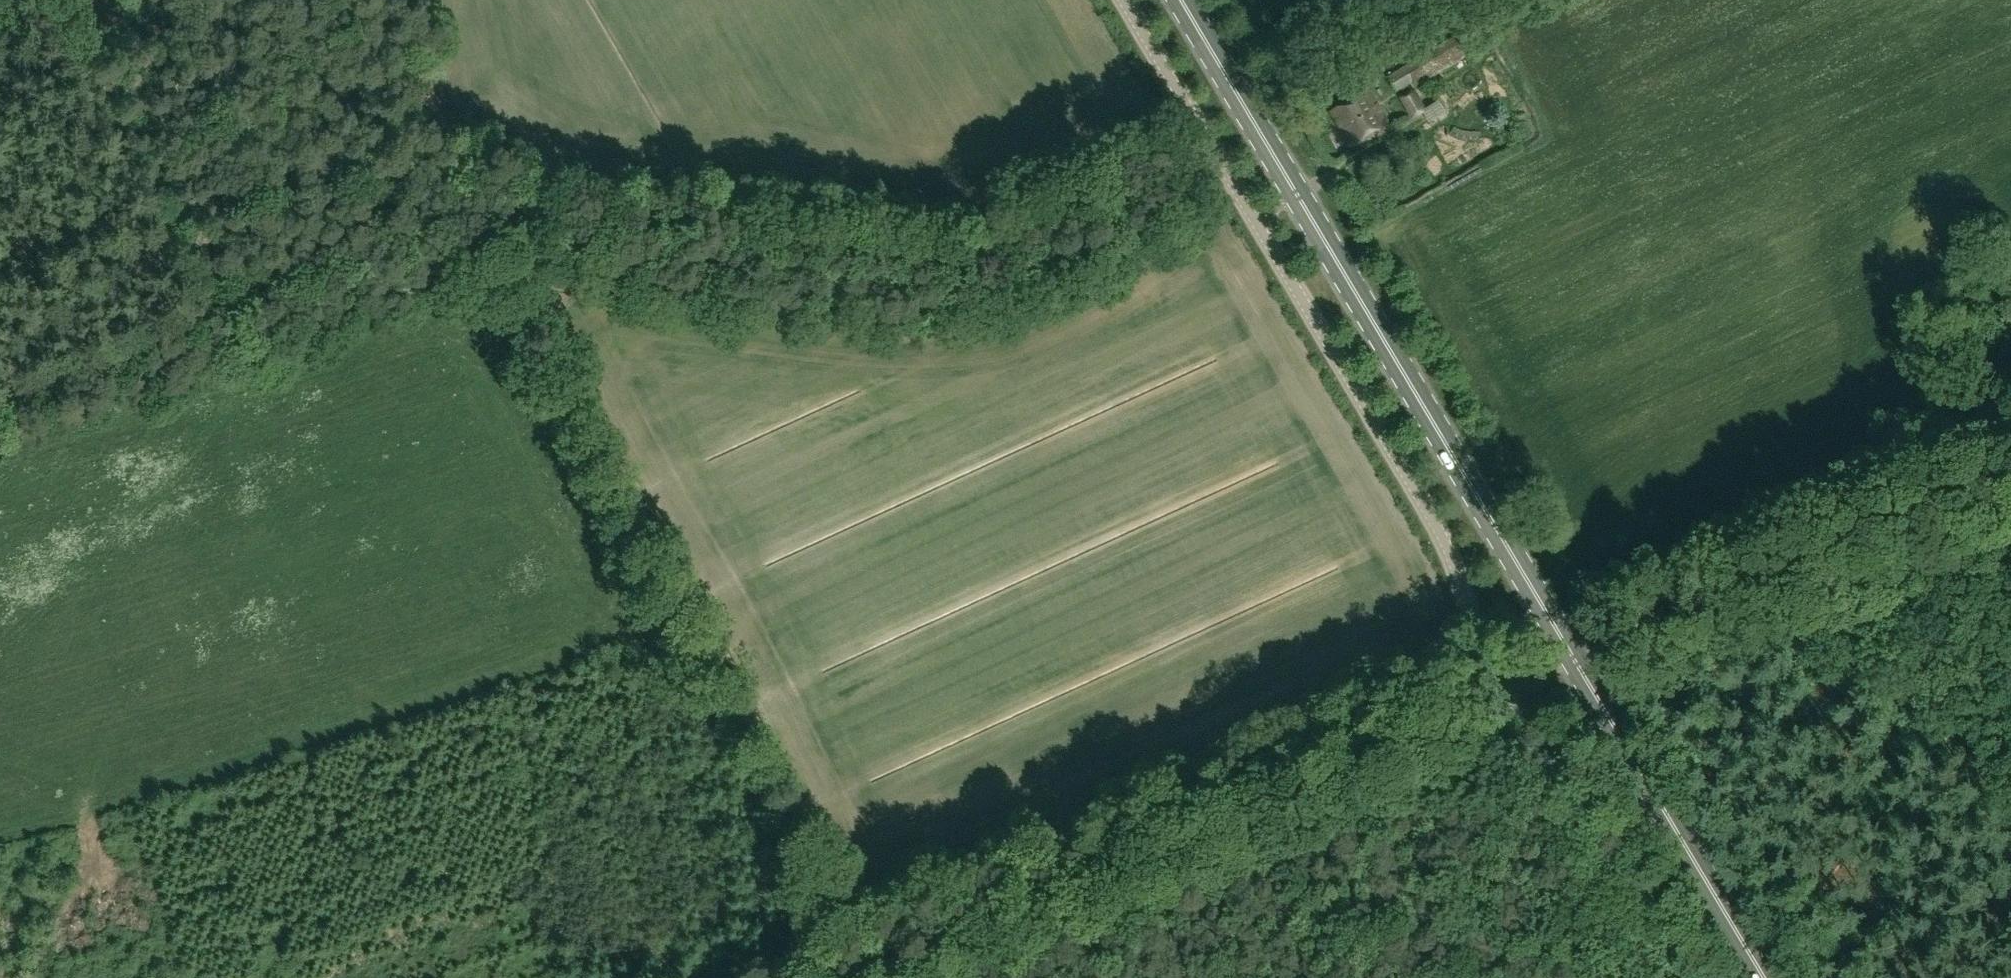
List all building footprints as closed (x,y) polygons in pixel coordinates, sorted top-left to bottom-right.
[(1463,52),(1453,36),(1387,76),(1397,91),(1413,81),(1416,85),(1465,57),(1463,53),(1463,52)] [(1331,110),(1352,145),(1388,124),(1367,89),(1331,110)] [(1411,117),(1422,112),(1429,122),(1445,111),(1438,99),(1423,108),(1413,90),(1400,97),(1411,117)]
